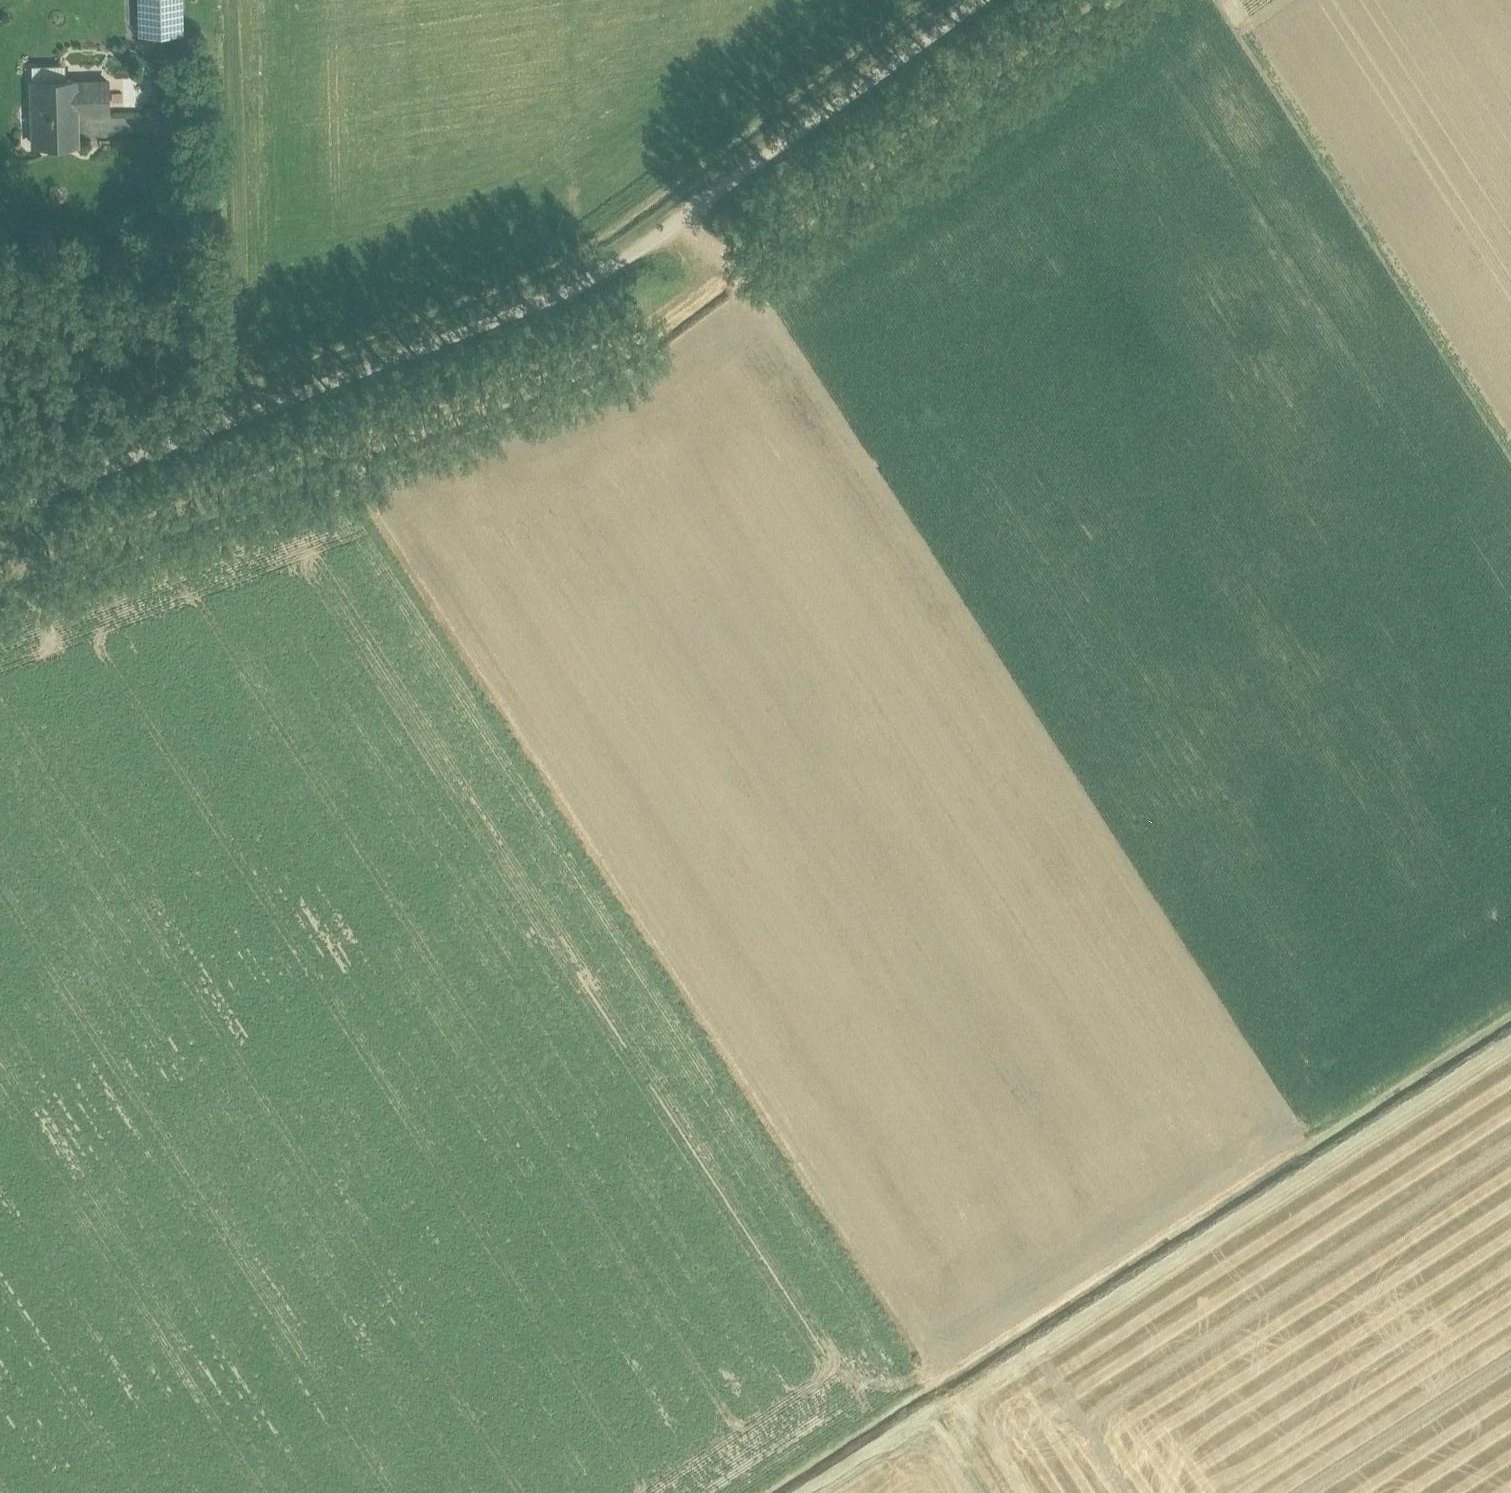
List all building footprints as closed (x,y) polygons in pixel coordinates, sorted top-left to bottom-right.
[(141,34),(182,33),(181,0),(141,0),(141,34)] [(77,114),(109,113),(108,81),(77,81),(77,79),(32,80),(34,144),(77,143),(77,114)]
